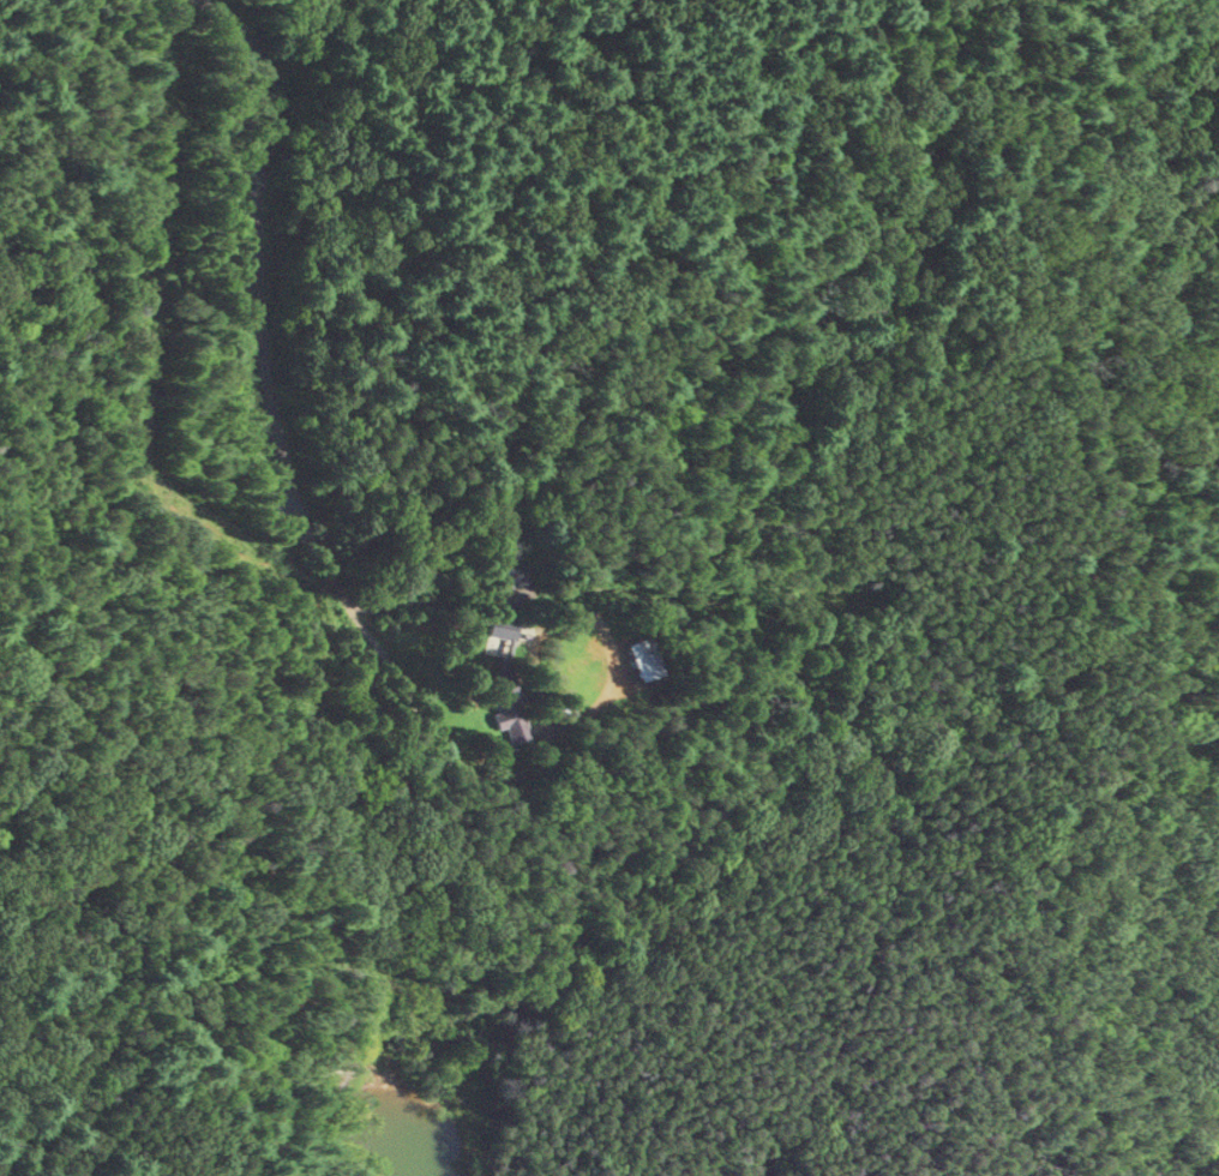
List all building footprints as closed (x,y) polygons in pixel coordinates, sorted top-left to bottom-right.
[(487,624),(474,623),(474,655),(486,656),(487,624)] [(521,740),(500,668),(476,675),(491,730),(495,729),(499,746),(521,740)]
